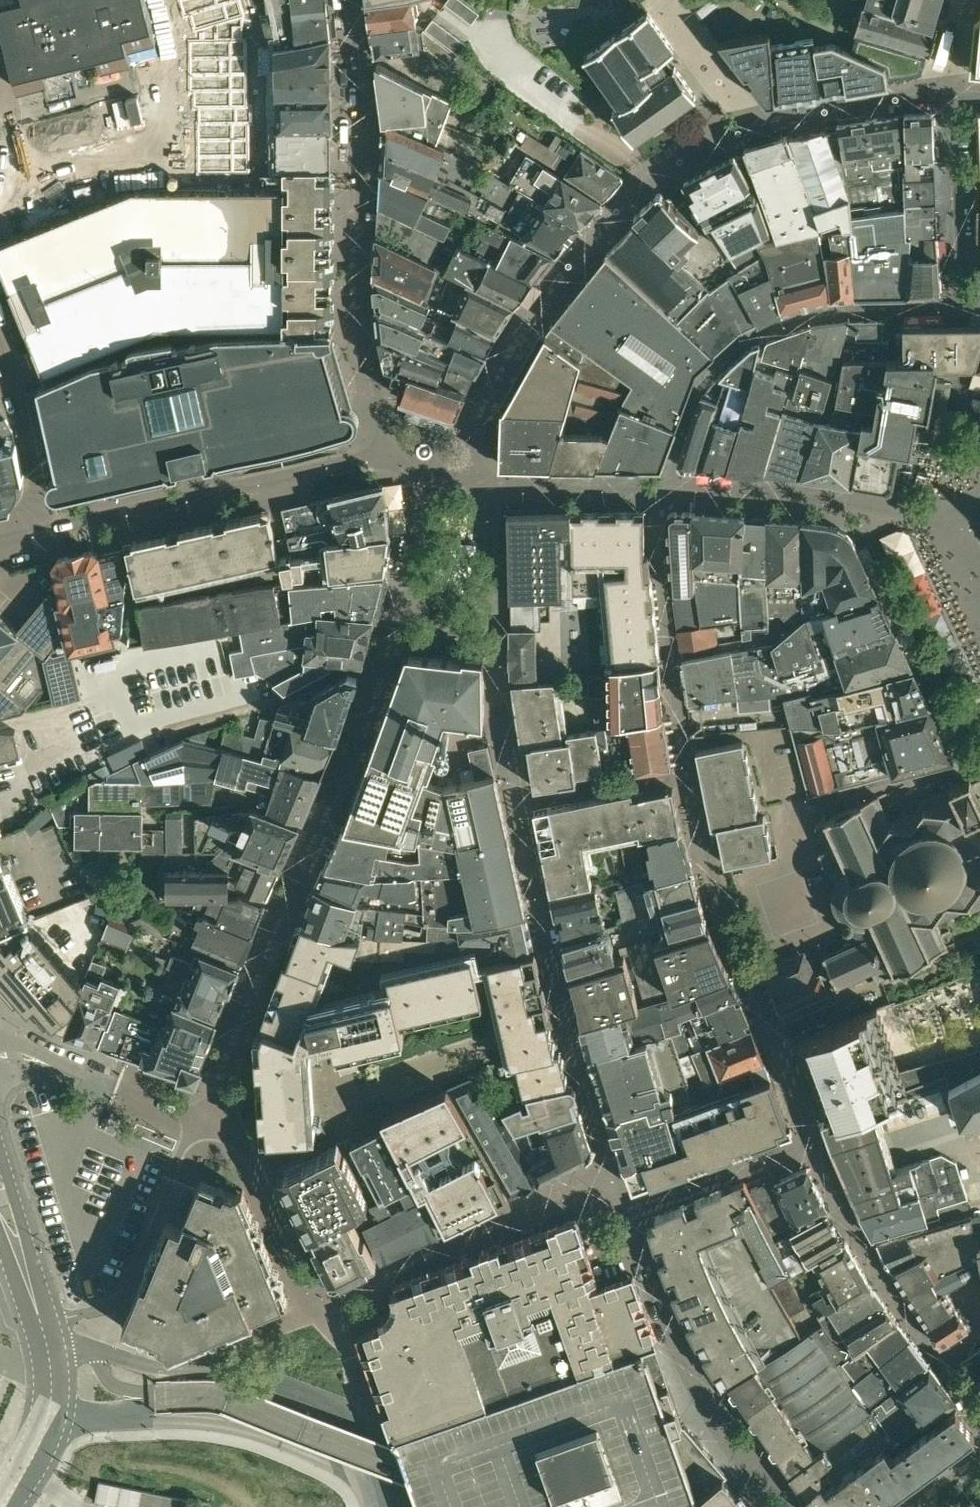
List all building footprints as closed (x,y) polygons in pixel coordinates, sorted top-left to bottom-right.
[(18,89),(32,86),(46,82),(49,96),(80,89),(72,61),(98,54),(102,68),(132,61),(128,47),(156,39),(146,0),(0,0),(0,18),(18,89)] [(183,17),(186,17),(189,16),(194,32),(216,25),(239,18),(244,17),(239,0),(178,0),(183,17)] [(186,17),(190,31),(188,31),(189,40),(189,93),(193,93),(193,109),(198,109),(198,123),(197,123),(197,175),(249,174),(249,171),(269,171),(269,168),(268,73),(260,74),(260,48),(274,48),(269,27),(260,0),(239,0),(244,17),(239,18),(216,25),(194,32),(189,16),(186,17)] [(275,49),(276,96),(330,96),(330,39),(330,36),(328,16),(326,0),(266,0),(266,5),(269,5),(269,25),(275,49)] [(370,28),(416,22),(413,0),(373,0),(367,1),(370,27),(370,28)] [(452,8),(458,0),(447,0),(445,3),(452,8)] [(466,3),(462,0),(458,0),(452,8),(458,13),(466,3)] [(865,7),(864,7),(864,6),(862,6),(860,12),(856,25),(854,32),(856,32),(856,35),(851,51),(832,43),(814,46),(813,38),(771,45),(769,33),(719,41),(737,65),(766,103),(775,102),(805,97),(805,98),(809,101),(816,100),(818,95),(888,83),(887,78),(921,73),(925,62),(927,53),(928,53),(928,54),(929,54),(931,48),(932,48),(936,35),(935,35),(937,28),(935,27),(935,28),(933,27),(935,20),(934,20),(940,0),(867,0),(865,7)] [(465,18),(473,8),(466,3),(458,13),(465,18)] [(473,8),(465,18),(472,23),(479,13),(473,8)] [(586,60),(608,91),(613,98),(608,102),(616,113),(615,114),(633,141),(657,123),(696,95),(666,53),(671,50),(674,49),(649,12),(586,60)] [(974,22),(970,63),(970,66),(969,73),(979,74),(979,17),(974,22)] [(425,29),(432,34),(440,24),(433,18),(425,29)] [(374,55),(419,48),(427,47),(449,65),(464,73),(469,66),(416,22),(370,28),(374,55)] [(432,34),(439,39),(447,29),(440,24),(432,34)] [(453,34),(447,29),(439,39),(445,44),(453,34)] [(445,44),(452,49),(460,39),(453,34),(445,44)] [(466,44),(460,39),(452,49),(459,54),(466,44)] [(377,78),(383,122),(402,121),(402,125),(407,125),(407,130),(438,143),(452,102),(405,78),(375,64),(377,78)] [(330,96),(276,96),(276,130),(331,130),(330,117),(330,96)] [(907,156),(908,164),(934,163),(934,161),(933,112),(932,112),(930,112),(926,112),(924,112),(924,113),(903,114),(906,156),(907,156)] [(898,115),(864,120),(874,181),(877,203),(897,200),(896,187),(900,186),(898,164),(901,160),(902,153),(902,141),(898,115)] [(846,173),(848,185),(874,181),(864,120),(838,124),(846,173)] [(504,209),(502,213),(506,215),(509,209),(519,191),(508,185),(445,148),(438,146),(383,122),(382,148),(435,170),(435,172),(504,209)] [(853,225),(851,206),(848,185),(846,173),(838,124),(836,124),(826,126),(826,128),(825,130),(789,137),(789,135),(788,135),(787,135),(787,137),(820,223),(838,218),(838,220),(841,219),(843,226),(853,225)] [(331,130),(276,130),(278,168),(332,169),(331,130)] [(528,150),(552,165),(604,199),(623,179),(604,166),(582,149),(573,162),(560,153),(567,140),(557,133),(549,146),(528,133),(521,146),(528,150)] [(776,236),(777,239),(796,235),(804,233),(821,229),(823,228),(820,223),(787,137),(787,135),(744,148),(760,193),(773,229),(776,236)] [(382,148),(380,172),(426,190),(425,191),(496,225),(502,213),(504,209),(435,172),(435,170),(382,148)] [(581,224),(602,202),(527,152),(509,183),(526,192),(538,199),(581,224)] [(748,185),(736,160),(734,156),(711,168),(684,182),(701,209),(720,199),(722,203),(712,208),(716,217),(713,218),(712,218),(708,220),(728,252),(773,229),(760,193),(757,195),(757,196),(754,197),(751,192),(733,202),(729,194),(748,185)] [(934,163),(908,164),(902,164),(904,204),(935,203),(936,203),(935,173),(934,163)] [(332,182),(332,173),(329,173),(329,172),(286,171),(286,173),(284,173),(284,181),(283,191),(283,209),(331,209),(332,182)] [(441,202),(380,173),(378,204),(445,237),(451,224),(435,216),(441,202)] [(284,326),(284,309),(284,289),(284,269),(284,249),(283,229),(283,209),(283,191),(132,190),(120,196),(109,200),(105,191),(73,177),(73,178),(59,209),(63,218),(37,229),(27,233),(2,243),(0,244),(0,269),(2,273),(36,358),(42,372),(43,372),(76,359),(158,326),(284,326)] [(579,226),(519,191),(509,209),(506,215),(510,217),(506,224),(555,252),(579,226)] [(700,231),(661,193),(658,193),(642,209),(634,217),(641,224),(678,261),(690,250),(685,245),(700,231)] [(904,204),(904,208),(905,232),(905,237),(910,237),(936,238),(935,203),(904,204)] [(378,219),(377,236),(432,261),(438,247),(442,238),(378,207),(378,219)] [(905,296),(907,296),(910,237),(905,237),(905,232),(904,208),(880,211),(879,207),(871,209),(873,223),(848,226),(848,229),(849,238),(853,299),(893,296),(893,297),(905,297),(905,296)] [(331,209),(283,209),(283,229),(331,229),(331,209)] [(476,250),(535,279),(553,256),(489,224),(476,250)] [(606,255),(676,321),(697,300),(710,290),(678,261),(641,224),(632,234),(629,231),(618,242),(606,255)] [(331,229),(283,229),(284,249),(331,249),(331,229)] [(766,256),(783,314),(803,308),(827,301),(832,300),(825,257),(821,234),(821,231),(821,229),(804,233),(796,235),(777,239),(763,243),(766,256)] [(821,234),(825,257),(832,300),(853,299),(849,238),(848,229),(821,234)] [(936,238),(910,237),(907,296),(936,294),(940,289),(936,238)] [(376,238),(374,278),(378,277),(422,298),(436,266),(376,238)] [(738,271),(766,256),(763,243),(730,259),(738,271)] [(487,270),(478,286),(515,305),(532,283),(532,282),(533,281),(458,245),(446,269),(452,273),(459,277),(464,266),(473,271),(476,265),(487,270)] [(284,269),(323,269),(331,269),(331,249),(284,249),(284,269)] [(676,321),(606,255),(588,278),(551,324),(583,347),(632,381),(649,352),(648,351),(676,321)] [(738,272),(731,276),(759,325),(781,314),(783,314),(766,256),(738,272)] [(284,289),(323,289),(331,289),(331,269),(323,269),(284,269),(284,289)] [(439,307),(497,333),(515,305),(478,286),(459,277),(452,273),(439,307)] [(697,300),(676,321),(648,351),(649,352),(632,381),(624,394),(616,416),(610,429),(605,444),(596,466),(659,467),(695,372),(739,335),(756,325),(757,326),(759,325),(731,276),(710,290),(697,300)] [(430,302),(422,298),(378,277),(374,278),(376,307),(428,328),(433,316),(424,312),(430,302)] [(323,289),(284,289),(284,309),(331,310),(331,289),(323,289)] [(447,336),(436,331),(428,328),(376,307),(378,335),(439,358),(447,336)] [(331,310),(284,309),(284,326),(284,332),(323,331),(331,331),(331,310)] [(862,414),(861,419),(850,483),(858,485),(886,490),(887,490),(888,490),(888,489),(889,489),(890,489),(890,488),(891,488),(892,487),(893,486),(893,485),(899,451),(908,452),(908,453),(910,453),(917,413),(927,415),(929,415),(934,389),(934,386),(937,369),(938,366),(944,365),(944,363),(959,363),(967,363),(968,364),(969,365),(970,365),(971,366),(972,365),(974,365),(974,366),(975,366),(976,366),(979,351),(979,313),(977,313),(975,314),(974,315),(972,316),(971,317),(970,318),(970,320),(969,322),(969,323),(953,324),(943,324),(904,325),(903,357),(887,358),(842,360),(835,403),(863,408),(862,414)] [(456,326),(433,316),(428,328),(436,331),(447,336),(486,353),(496,334),(459,317),(456,326)] [(882,320),(850,321),(847,331),(855,332),(856,334),(856,339),(883,339),(882,320)] [(842,344),(849,321),(812,326),(801,367),(822,375),(832,378),(837,362),(842,344)] [(551,465),(551,466),(583,347),(551,324),(533,353),(502,408),(500,445),(500,464),(539,465),(551,465)] [(801,369),(801,367),(812,326),(811,326),(768,341),(767,342),(766,343),(765,345),(761,360),(801,369)] [(48,483),(48,484),(48,485),(48,487),(47,487),(48,489),(49,491),(50,492),(51,494),(52,495),(53,496),(55,496),(57,497),(58,497),(61,496),(167,472),(167,473),(168,473),(169,474),(169,475),(178,473),(180,467),(179,467),(203,462),(207,467),(215,464),(215,463),(216,462),(217,461),(296,443),(322,437),(346,430),(343,409),(351,406),(351,405),(352,405),(331,336),(332,335),(332,333),(331,331),(323,331),(284,332),(201,334),(134,346),(46,384),(38,387),(53,458),(48,459),(47,459),(46,460),(45,461),(44,462),(44,463),(44,464),(44,465),(44,467),(45,468),(46,469),(47,469),(48,470),(49,470),(50,470),(51,469),(53,477),(52,478),(50,479),(49,480),(49,482),(48,483)] [(443,359),(439,358),(378,335),(378,336),(386,365),(393,368),(436,382),(444,360),(443,359)] [(439,358),(443,359),(444,360),(449,362),(475,373),(486,353),(447,336),(439,358)] [(719,377),(727,381),(749,391),(755,367),(760,344),(751,347),(730,365),(719,377)] [(632,381),(583,347),(551,466),(596,466),(605,444),(610,429),(616,416),(624,394),(632,381)] [(80,367),(76,359),(43,372),(46,381),(80,367)] [(755,367),(749,391),(729,470),(739,471),(763,472),(781,412),(768,409),(769,403),(773,404),(775,400),(783,402),(786,394),(788,395),(793,396),(799,376),(800,372),(780,366),(777,373),(755,367)] [(451,414),(456,416),(474,376),(449,367),(443,384),(436,382),(393,368),(390,377),(402,382),(398,396),(403,398),(402,399),(451,416),(451,414)] [(793,396),(788,395),(765,472),(799,474),(801,475),(802,475),(824,403),(811,399),(817,382),(799,376),(793,396)] [(729,470),(749,391),(727,381),(717,403),(698,469),(726,470),(729,470)] [(697,469),(698,469),(717,403),(702,396),(696,409),(695,411),(687,436),(679,462),(679,463),(679,465),(680,466),(681,467),(682,467),(683,468),(697,469)] [(829,404),(824,403),(802,475),(850,483),(861,419),(862,414),(834,410),(831,423),(825,422),(829,404)] [(13,431),(6,418),(0,422),(0,438),(13,431)] [(16,445),(0,448),(0,508),(8,506),(19,478),(22,477),(22,478),(23,478),(16,445)] [(288,535),(290,546),(292,545),(328,540),(343,538),(389,534),(390,534),(384,485),(383,485),(361,490),(282,508),(286,529),(318,521),(320,528),(288,535)] [(511,667),(511,682),(545,680),(555,679),(568,678),(567,666),(537,668),(534,631),(542,630),(540,596),(572,595),(572,560),(573,512),(573,511),(571,511),(507,513),(508,550),(509,569),(511,645),(510,645),(510,667),(511,667)] [(292,545),(290,546),(276,549),(268,512),(262,513),(177,532),(133,542),(126,543),(127,547),(138,589),(139,588),(142,600),(155,597),(152,585),(251,563),(253,571),(257,571),(259,579),(287,573),(287,575),(307,573),(305,554),(318,553),(329,552),(328,540),(292,545)] [(643,516),(643,512),(607,512),(573,512),(572,560),(572,595),(597,594),(599,607),(601,607),(604,632),(602,633),(606,666),(658,660),(658,658),(657,658),(654,630),(650,581),(651,581),(648,555),(643,555),(643,516)] [(693,512),(675,512),(673,512),(672,512),(671,513),(670,514),(669,515),(668,516),(667,518),(667,519),(671,589),(694,587),(693,560),(693,512)] [(695,513),(693,512),(693,560),(694,587),(671,590),(674,608),(680,650),(715,645),(710,598),(707,598),(708,581),(739,581),(740,570),(741,564),(742,564),(745,517),(714,515),(695,514),(695,513)] [(741,564),(740,570),(739,581),(742,641),(749,640),(749,627),(768,626),(768,613),(766,595),(767,591),(767,519),(745,517),(742,564),(741,564)] [(803,617),(803,589),(803,578),(803,521),(767,519),(767,591),(766,595),(768,613),(783,613),(792,626),(803,617)] [(803,521),(803,578),(803,589),(809,588),(867,568),(854,542),(853,539),(852,539),(850,537),(849,535),(846,533),(844,531),(840,529),(841,529),(837,527),(832,525),(828,524),(803,521)] [(343,538),(328,540),(329,552),(318,553),(322,575),(332,573),(332,575),(385,569),(389,534),(343,538)] [(87,552),(59,558),(55,564),(55,568),(64,604),(61,605),(68,634),(52,652),(54,654),(71,651),(113,642),(111,633),(123,630),(128,571),(122,549),(93,555),(87,552)] [(867,568),(809,588),(817,613),(878,594),(878,593),(877,590),(867,568)] [(214,592),(138,605),(139,611),(139,613),(144,643),(238,627),(242,647),(228,649),(234,675),(256,670),(252,653),(260,652),(303,643),(304,635),(308,635),(347,639),(349,637),(367,640),(376,605),(383,577),(294,582),(292,581),(260,583),(234,589),(214,592)] [(61,605),(60,602),(50,594),(19,633),(0,617),(0,717),(21,712),(39,688),(48,686),(52,704),(82,696),(71,651),(54,654),(52,652),(68,634),(61,605)] [(878,594),(817,613),(803,617),(792,626),(773,644),(769,644),(777,670),(781,668),(825,655),(835,652),(896,632),(878,594)] [(896,632),(835,652),(825,655),(781,668),(786,695),(822,688),(911,666),(896,632)] [(252,653),(256,670),(272,681),(285,692),(331,668),(332,659),(361,662),(367,640),(349,637),(347,639),(308,635),(304,635),(303,643),(260,652),(252,653)] [(786,695),(781,668),(777,670),(769,644),(735,652),(681,660),(688,705),(689,705),(742,697),(786,695)] [(525,913),(523,903),(508,835),(494,774),(487,746),(468,750),(476,778),(445,786),(446,793),(423,783),(427,772),(430,773),(438,751),(434,750),(447,717),(461,718),(484,722),(484,721),(483,658),(483,657),(463,655),(407,652),(391,698),(386,710),(360,788),(359,788),(348,818),(347,817),(344,825),(387,833),(423,839),(424,859),(424,871),(423,874),(426,938),(438,939),(461,939),(459,927),(525,913)] [(658,664),(658,660),(606,666),(607,725),(626,723),(626,722),(657,717),(662,717),(659,688),(661,688),(658,664)] [(791,727),(820,725),(843,726),(877,719),(930,707),(929,704),(913,669),(812,696),(811,694),(784,701),(790,725),(791,727)] [(258,716),(262,717),(276,720),(337,737),(358,674),(349,671),(316,690),(315,688),(305,695),(281,707),(258,714),(258,716)] [(575,774),(593,771),(586,729),(563,733),(555,679),(545,680),(511,682),(521,747),(528,746),(534,786),(576,780),(575,774)] [(954,758),(930,707),(877,719),(892,775),(954,758)] [(324,767),(336,737),(337,737),(276,720),(262,717),(257,736),(242,732),(238,720),(227,724),(228,728),(223,747),(320,777),(324,767)] [(607,725),(586,729),(593,771),(603,770),(602,760),(632,757),(634,772),(670,766),(663,717),(662,717),(657,717),(626,722),(626,723),(607,725)] [(892,775),(877,719),(843,726),(820,725),(791,727),(808,797),(892,775)] [(20,754),(14,730),(0,729),(0,759),(20,754)] [(89,784),(90,812),(143,813),(143,803),(144,787),(158,780),(187,778),(186,736),(185,736),(89,784)] [(223,747),(186,736),(187,778),(158,780),(144,787),(143,803),(207,802),(223,747)] [(772,854),(764,816),(758,817),(743,740),(697,750),(699,763),(705,761),(708,774),(702,776),(706,800),(713,799),(715,812),(709,813),(712,826),(718,825),(725,863),(772,854)] [(302,820),(320,777),(223,747),(207,802),(211,802),(215,784),(220,785),(222,780),(236,784),(244,786),(261,791),(259,800),(269,803),(267,809),(302,820)] [(855,942),(823,956),(837,986),(872,971),(876,980),(893,972),(896,977),(899,976),(897,971),(928,957),(930,962),(934,960),(932,955),(948,948),(936,922),(950,915),(952,920),(956,918),(953,913),(968,907),(971,912),(979,907),(979,801),(970,779),(919,802),(921,807),(907,814),(905,809),(902,810),(904,815),(890,822),(878,795),(861,803),(859,798),(856,799),(858,804),(827,819),(825,814),(822,815),(824,820),(816,824),(821,836),(817,838),(818,841),(823,839),(827,849),(818,853),(824,866),(821,867),(822,870),(826,868),(833,884),(833,887),(832,890),(832,893),(832,896),(832,899),(833,902),(834,905),(835,907),(836,910),(838,913),(840,915),(842,917),(844,919),(843,922),(843,923),(843,924),(843,926),(843,927),(844,928),(844,929),(845,930),(847,930),(848,930),(849,930),(855,942)] [(672,789),(670,789),(664,791),(633,797),(632,791),(626,792),(623,793),(612,795),(550,808),(534,811),(542,851),(550,892),(592,883),(583,845),(620,837),(638,833),(639,839),(681,831),(674,797),(673,792),(672,789)] [(71,825),(70,794),(51,804),(60,826),(71,825)] [(196,852),(219,852),(221,851),(225,853),(238,858),(240,854),(265,863),(278,872),(280,868),(282,865),(281,865),(285,855),(286,856),(287,854),(286,854),(289,848),(290,847),(289,846),(292,840),(293,840),(293,839),(297,829),(298,829),(299,827),(252,809),(238,811),(238,816),(212,819),(211,815),(195,818),(196,852)] [(143,826),(143,813),(90,812),(76,811),(76,845),(143,847),(143,826)] [(182,817),(166,817),(167,853),(183,853),(182,817)] [(343,825),(333,847),(343,849),(349,849),(373,854),(383,855),(383,851),(411,855),(411,861),(424,859),(423,839),(387,833),(344,825),(343,825)] [(640,861),(686,851),(682,834),(681,831),(635,841),(640,861)] [(325,866),(368,876),(417,874),(423,874),(424,871),(406,868),(407,863),(382,860),(383,855),(373,854),(349,849),(343,849),(333,847),(325,866)] [(216,898),(230,898),(229,884),(266,900),(279,872),(278,872),(265,863),(240,854),(238,858),(225,853),(221,851),(219,852),(205,870),(205,872),(168,871),(168,898),(202,898),(216,898)] [(692,870),(686,851),(640,861),(645,882),(653,880),(692,870)] [(30,921),(6,866),(12,863),(9,858),(4,861),(0,852),(0,934),(30,921)] [(418,896),(417,874),(368,876),(325,866),(317,885),(352,898),(359,901),(365,885),(383,890),(390,894),(418,896)] [(670,935),(707,925),(703,910),(699,893),(698,894),(692,870),(655,880),(670,935)] [(352,898),(317,885),(315,888),(309,904),(341,918),(344,919),(363,920),(367,910),(371,911),(371,915),(374,918),(406,920),(408,910),(366,904),(359,901),(352,898)] [(551,897),(555,918),(601,907),(597,886),(551,897)] [(626,915),(622,916),(624,923),(637,920),(629,888),(620,890),(626,915)] [(244,897),(230,898),(216,898),(202,898),(199,904),(195,902),(191,913),(204,915),(218,920),(253,934),(264,905),(244,897)] [(134,907),(129,921),(136,924),(162,935),(171,911),(162,907),(157,898),(138,900),(132,901),(132,902),(131,905),(134,907)] [(309,904),(302,923),(335,935),(402,937),(405,927),(372,924),(368,927),(367,932),(363,932),(363,920),(344,919),(341,918),(309,904)] [(555,918),(560,939),(597,931),(606,929),(601,907),(555,918)] [(240,967),(253,934),(218,920),(204,915),(191,913),(188,912),(186,918),(200,924),(191,946),(240,967)] [(459,927),(461,939),(480,940),(529,930),(525,913),(459,927)] [(136,924),(129,921),(111,914),(102,940),(126,950),(136,924)] [(30,921),(0,934),(0,986),(15,1003),(20,999),(29,1010),(33,1006),(40,1015),(51,1027),(54,1025),(66,1029),(80,996),(84,983),(30,921)] [(426,938),(402,937),(335,935),(302,923),(291,952),(324,965),(330,951),(352,959),(379,960),(379,958),(404,959),(404,950),(437,951),(438,939),(426,938)] [(709,925),(707,925),(654,942),(660,959),(666,956),(669,965),(718,947),(718,946),(718,945),(717,945),(717,944),(715,939),(715,938),(714,938),(715,938),(714,937),(714,936),(709,927),(709,926),(709,925),(709,926),(709,925)] [(488,963),(522,956),(521,950),(533,947),(529,930),(480,940),(483,956),(486,955),(488,963)] [(605,958),(615,955),(608,930),(598,933),(597,931),(561,942),(565,956),(564,956),(569,972),(606,961),(605,958)] [(646,949),(649,961),(657,959),(653,947),(646,949)] [(694,988),(730,975),(730,974),(730,973),(729,972),(725,963),(725,962),(725,961),(724,960),(722,955),(721,954),(722,954),(721,953),(721,952),(718,947),(669,965),(666,956),(660,959),(667,981),(672,995),(683,990),(684,992),(694,988)] [(649,961),(646,949),(638,951),(642,963),(649,961)] [(322,988),(317,986),(321,975),(324,965),(291,952),(287,962),(285,961),(279,977),(282,978),(283,978),(271,1010),(270,1010),(267,1009),(261,1025),(264,1026),(261,1034),(259,1034),(255,1034),(257,1055),(260,1055),(261,1055),(264,1095),(263,1095),(260,1096),(261,1116),(264,1116),(265,1116),(267,1136),(311,1134),(311,1131),(305,1065),(312,1065),(321,1064),(320,1049),(333,1046),(335,1050),(339,1069),(351,1066),(357,1065),(355,1058),(354,1053),(353,1050),(353,1047),(403,1035),(400,1026),(399,1020),(482,1000),(481,996),(475,973),(481,972),(480,965),(477,950),(382,972),(385,986),(324,1000),(317,1002),(322,988)] [(642,963),(638,951),(631,953),(635,965),(642,963)] [(837,998),(831,985),(826,988),(820,973),(815,975),(804,952),(762,971),(781,1012),(782,1012),(785,1019),(837,998)] [(188,974),(230,991),(239,969),(202,954),(201,955),(196,953),(192,964),(173,956),(169,967),(184,972),(188,974)] [(488,963),(480,965),(481,972),(485,971),(501,1039),(503,1047),(507,1046),(551,1036),(547,1022),(548,1021),(545,1005),(546,1004),(542,986),(540,986),(537,972),(539,972),(534,953),(522,956),(488,963)] [(631,953),(624,956),(627,967),(635,965),(631,953)] [(575,993),(576,994),(622,981),(619,972),(627,970),(624,956),(606,961),(569,972),(570,973),(570,974),(573,984),(573,985),(573,986),(575,992),(575,993),(575,994),(575,993)] [(103,976),(107,966),(92,960),(88,971),(103,976)] [(656,964),(644,967),(647,975),(658,971),(656,964)] [(635,978),(647,975),(644,967),(633,971),(635,978)] [(634,992),(627,970),(619,972),(622,981),(576,994),(577,1000),(577,1001),(577,1002),(578,1002),(578,1003),(579,1009),(579,1010),(579,1011),(581,1021),(581,1022),(581,1023),(638,1006),(634,992)] [(660,979),(658,971),(647,975),(649,982),(660,979)] [(230,992),(230,991),(188,974),(184,972),(178,988),(182,990),(179,996),(164,990),(160,998),(175,1004),(176,1005),(193,1011),(194,1007),(220,1018),(230,992)] [(86,979),(84,983),(80,996),(66,1029),(63,1035),(65,1036),(68,1037),(69,1039),(71,1040),(72,1040),(74,1041),(77,1042),(80,1041),(83,1042),(83,1041),(84,1041),(83,1042),(91,1044),(91,1045),(93,1045),(103,1022),(106,1023),(116,997),(125,1000),(130,986),(122,983),(104,975),(100,984),(86,979)] [(681,1018),(692,1014),(739,997),(730,975),(694,988),(684,992),(683,990),(672,995),(658,1000),(635,1007),(581,1023),(589,1055),(628,1043),(629,1044),(667,1034),(672,1032),(685,1029),(681,1018)] [(649,982),(647,975),(635,978),(638,986),(649,982)] [(659,986),(663,997),(671,995),(667,983),(659,986)] [(663,997),(659,986),(652,988),(656,1000),(663,997)] [(652,988),(645,991),(649,1002),(656,1000),(652,988)] [(637,993),(641,1005),(649,1002),(645,991),(637,993)] [(165,1028),(206,1046),(208,1046),(217,1022),(193,1011),(176,1005),(175,1004),(160,998),(153,995),(149,1004),(164,1010),(166,1007),(172,1009),(165,1028)] [(706,1045),(751,1028),(739,997),(692,1014),(705,1045),(706,1045)] [(822,1120),(875,1100),(907,1089),(900,1069),(896,1060),(877,1008),(878,1008),(877,1006),(791,1038),(811,1091),(822,1120)] [(206,1047),(206,1046),(165,1028),(161,1027),(116,1008),(109,1028),(106,1027),(99,1045),(97,1049),(192,1079),(198,1076),(208,1050),(206,1047)] [(765,1061),(751,1028),(706,1045),(705,1045),(692,1050),(705,1082),(765,1061)] [(608,1116),(647,1105),(651,1115),(669,1109),(689,1103),(696,1101),(687,1075),(688,1074),(672,1032),(629,1044),(589,1055),(589,1056),(589,1057),(590,1057),(588,1060),(590,1066),(593,1066),(593,1067),(592,1067),(593,1069),(593,1068),(602,1097),(602,1098),(603,1099),(606,1109),(606,1110),(607,1110),(608,1116)] [(527,1095),(567,1086),(559,1051),(554,1052),(551,1036),(507,1046),(503,1047),(508,1070),(513,1069),(520,1097),(523,1096),(527,1095)] [(907,1089),(946,1074),(950,1086),(949,1087),(949,1088),(979,1072),(979,1047),(900,1069),(907,1089)] [(705,1082),(710,1096),(710,1098),(770,1075),(765,1061),(705,1082)] [(949,1088),(960,1122),(979,1117),(979,1072),(949,1088)] [(633,1187),(790,1130),(770,1075),(710,1098),(710,1096),(696,1101),(689,1103),(669,1109),(682,1146),(658,1154),(625,1165),(633,1187)] [(522,1134),(514,1138),(484,1084),(476,1088),(471,1079),(447,1089),(506,1198),(540,1181),(529,1164),(521,1149),(528,1145),(522,1134)] [(540,1125),(579,1112),(575,1097),(576,1095),(576,1094),(576,1092),(576,1090),(576,1089),(575,1088),(574,1087),(572,1086),(571,1085),(570,1085),(568,1085),(567,1086),(527,1095),(530,1105),(529,1105),(529,1106),(524,1107),(522,1103),(522,1104),(521,1102),(503,1110),(515,1130),(540,1122),(540,1125)] [(506,1198),(447,1089),(446,1089),(382,1118),(386,1126),(439,1231),(506,1198)] [(884,1130),(875,1100),(822,1120),(831,1147),(859,1212),(919,1195),(962,1182),(956,1162),(941,1154),(896,1168),(884,1130)] [(651,1115),(647,1105),(608,1116),(609,1118),(625,1165),(658,1154),(682,1146),(669,1109),(651,1115)] [(587,1158),(591,1148),(579,1112),(540,1125),(539,1125),(549,1154),(541,1158),(529,1164),(540,1181),(586,1158),(587,1158)] [(353,1143),(379,1194),(377,1195),(378,1198),(384,1195),(384,1196),(394,1192),(402,1208),(404,1208),(420,1240),(439,1231),(386,1126),(353,1143)] [(336,1144),(279,1172),(309,1231),(343,1213),(377,1195),(379,1194),(353,1143),(350,1137),(339,1142),(339,1141),(335,1143),(336,1144)] [(807,1168),(804,1169),(766,1186),(764,1182),(749,1190),(775,1236),(824,1210),(827,1209),(807,1168)] [(234,1193),(233,1193),(201,1180),(186,1215),(182,1213),(175,1223),(167,1219),(123,1327),(166,1345),(170,1355),(254,1320),(252,1315),(289,1300),(243,1189),(234,1193)] [(666,1282),(670,1292),(680,1312),(686,1326),(695,1344),(703,1357),(714,1375),(715,1377),(722,1373),(729,1384),(801,1335),(789,1315),(770,1283),(791,1270),(744,1180),(655,1216),(659,1225),(648,1228),(654,1247),(659,1263),(666,1282)] [(937,1207),(952,1203),(967,1198),(965,1190),(962,1182),(919,1195),(859,1212),(873,1237),(939,1217),(937,1207)] [(382,1259),(420,1240),(404,1208),(402,1208),(394,1192),(384,1196),(384,1195),(378,1198),(370,1202),(376,1212),(378,1211),(382,1218),(366,1225),(382,1259)] [(828,1211),(827,1209),(824,1210),(775,1236),(781,1247),(788,1262),(793,1270),(812,1259),(843,1242),(826,1212),(828,1211)] [(369,1264),(343,1213),(309,1231),(332,1276),(334,1275),(339,1277),(340,1279),(369,1264)] [(876,1243),(891,1270),(926,1249),(976,1235),(972,1216),(920,1229),(876,1243)] [(657,1345),(633,1275),(599,1287),(588,1256),(575,1219),(395,1283),(398,1291),(390,1294),(391,1298),(392,1302),(391,1306),(389,1310),(386,1314),(383,1317),(379,1318),(381,1325),(371,1329),(356,1335),(392,1439),(396,1437),(400,1449),(522,1405),(518,1394),(655,1346),(657,1345)] [(973,1270),(979,1265),(979,1253),(978,1246),(979,1245),(979,1234),(976,1235),(926,1249),(891,1270),(904,1289),(915,1306),(945,1288),(973,1270)] [(845,1241),(843,1242),(812,1259),(831,1290),(814,1300),(821,1312),(839,1301),(840,1303),(870,1284),(860,1266),(845,1241)] [(805,1305),(786,1274),(771,1283),(789,1314),(805,1305)] [(824,1320),(842,1350),(846,1357),(896,1320),(886,1306),(871,1285),(870,1284),(840,1303),(839,1301),(821,1312),(820,1313),(823,1318),(824,1320)] [(915,1306),(940,1345),(968,1327),(945,1288),(915,1306)] [(842,1361),(855,1378),(908,1336),(896,1320),(846,1357),(842,1361)] [(788,1470),(789,1472),(863,1417),(871,1411),(869,1409),(813,1327),(801,1335),(729,1384),(788,1470)] [(870,1404),(928,1362),(908,1336),(855,1378),(852,1381),(870,1404)] [(721,1473),(711,1461),(714,1459),(707,1451),(696,1438),(684,1424),(683,1425),(682,1423),(679,1414),(669,1385),(655,1346),(518,1394),(522,1405),(400,1449),(404,1460),(409,1474),(410,1477),(412,1483),(420,1504),(421,1506),(750,1506),(721,1473)] [(961,1361),(979,1387),(979,1349),(961,1361)] [(874,1410),(871,1411),(863,1417),(877,1436),(882,1432),(892,1445),(922,1424),(949,1405),(950,1393),(951,1393),(930,1365),(898,1390),(904,1398),(887,1409),(881,1401),(872,1408),(874,1410)] [(963,1444),(975,1435),(956,1410),(892,1456),(911,1482),(946,1457),(963,1444)] [(877,1436),(863,1417),(789,1472),(805,1494),(807,1493),(813,1501),(817,1506),(877,1506),(889,1498),(890,1499),(890,1498),(891,1498),(890,1498),(909,1484),(910,1484),(911,1484),(910,1483),(911,1482),(892,1456),(877,1436)] [(302,1435),(310,1438),(315,1425),(306,1422),(302,1435)] [(99,1503),(121,1506),(185,1506),(186,1499),(103,1483),(99,1503)]
